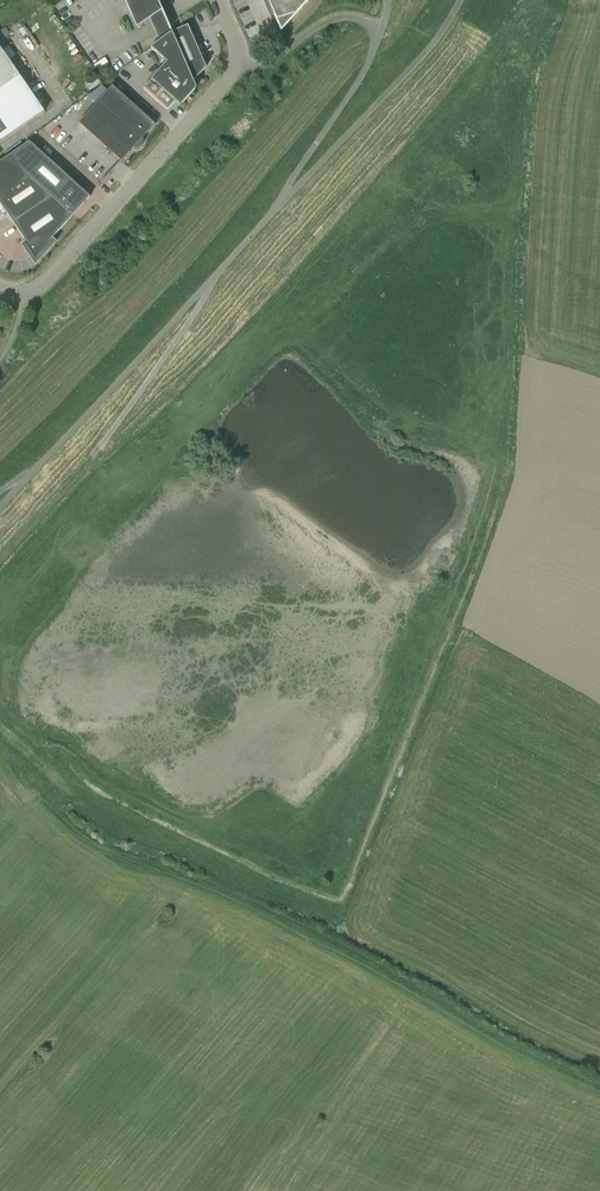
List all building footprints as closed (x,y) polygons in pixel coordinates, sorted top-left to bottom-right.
[(37,0),(5,0),(0,3),(0,143),(44,112),(13,67),(60,34),(37,0)] [(162,11),(162,10),(158,0),(125,0),(125,2),(137,28),(149,19),(162,11)] [(281,32),(310,0),(267,0),(281,32)] [(196,89),(193,82),(206,68),(188,25),(172,32),(151,48),(167,62),(143,89),(167,111),(175,102),(180,107),(196,89)] [(146,135),(155,125),(112,86),(79,123),(121,162),(130,152),(129,151),(132,148),(134,149),(136,149),(139,148),(141,147),(142,145),(143,143),(144,141),(143,139),(142,136),(145,133),(146,135)] [(84,203),(90,197),(29,142),(8,157),(30,177),(62,206),(73,216),(85,204),(84,203)] [(0,162),(0,197),(30,177),(8,157),(0,162)] [(0,197),(0,205),(6,214),(7,214),(21,234),(62,206),(30,177),(0,197)] [(73,216),(62,206),(21,234),(26,242),(22,244),(22,245),(24,244),(35,261),(36,261),(54,241),(55,242),(56,242),(52,238),(68,222),(73,216)]
